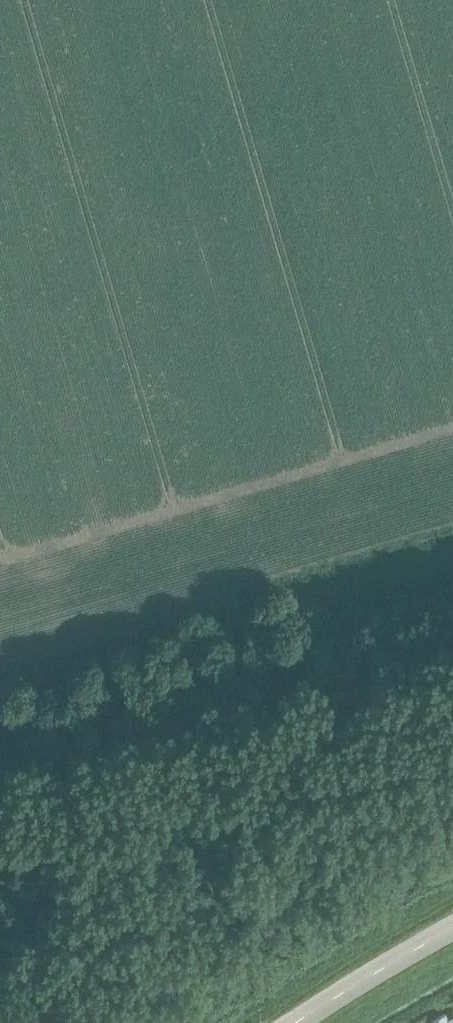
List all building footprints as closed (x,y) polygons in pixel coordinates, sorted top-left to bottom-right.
[(436,1022),(450,1022),(445,1013),(434,1019),(436,1022)]
